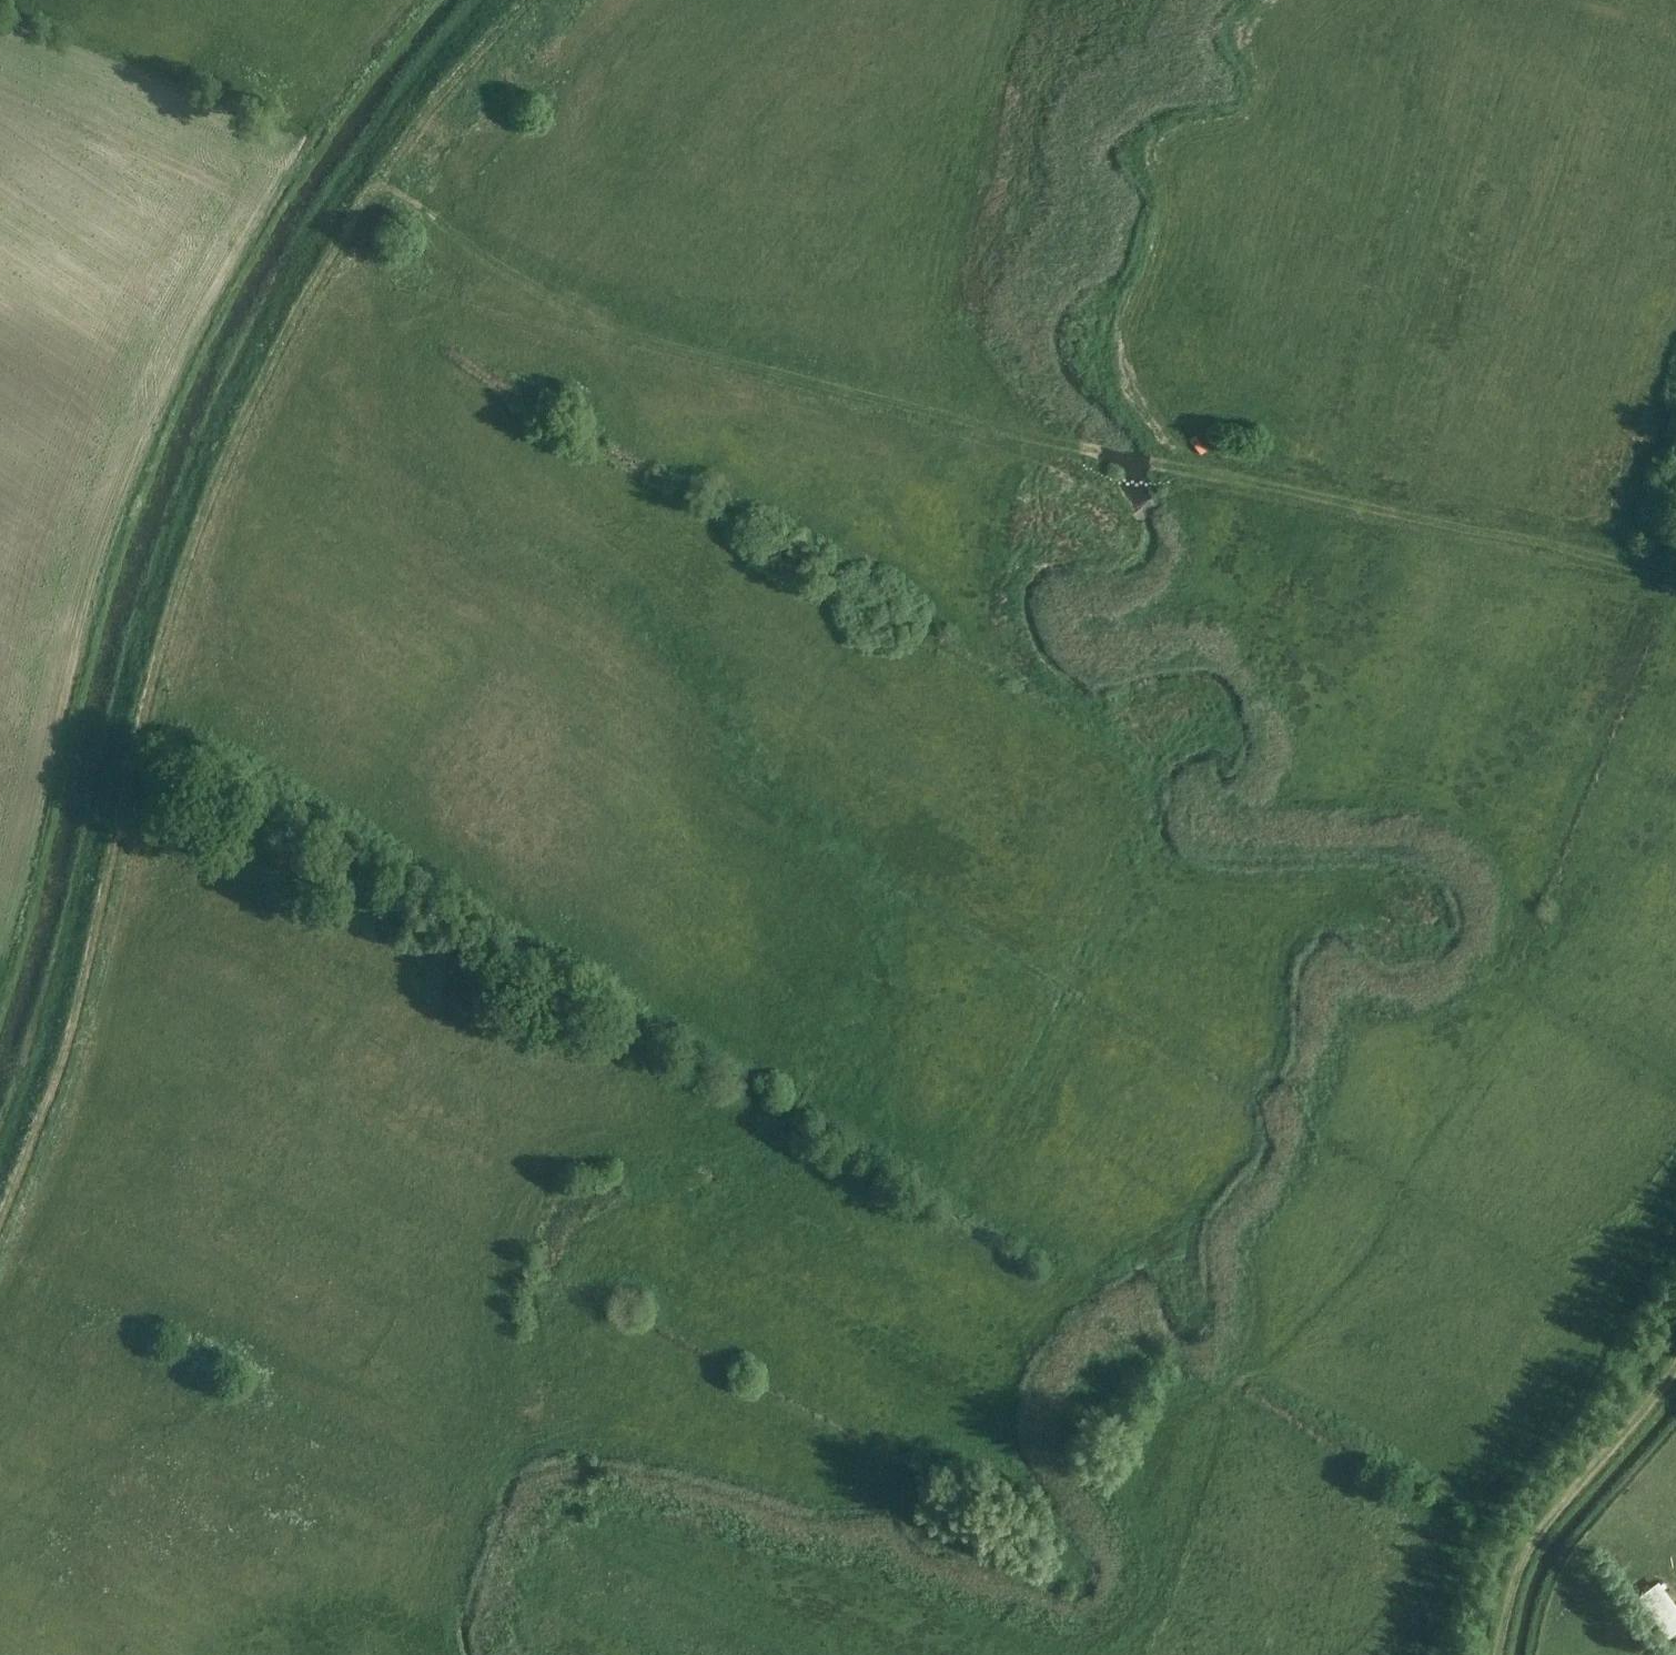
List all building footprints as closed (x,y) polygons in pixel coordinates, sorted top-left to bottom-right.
[(1658,1607),(1663,1621),(1675,1616),(1675,1600),(1658,1607)]
